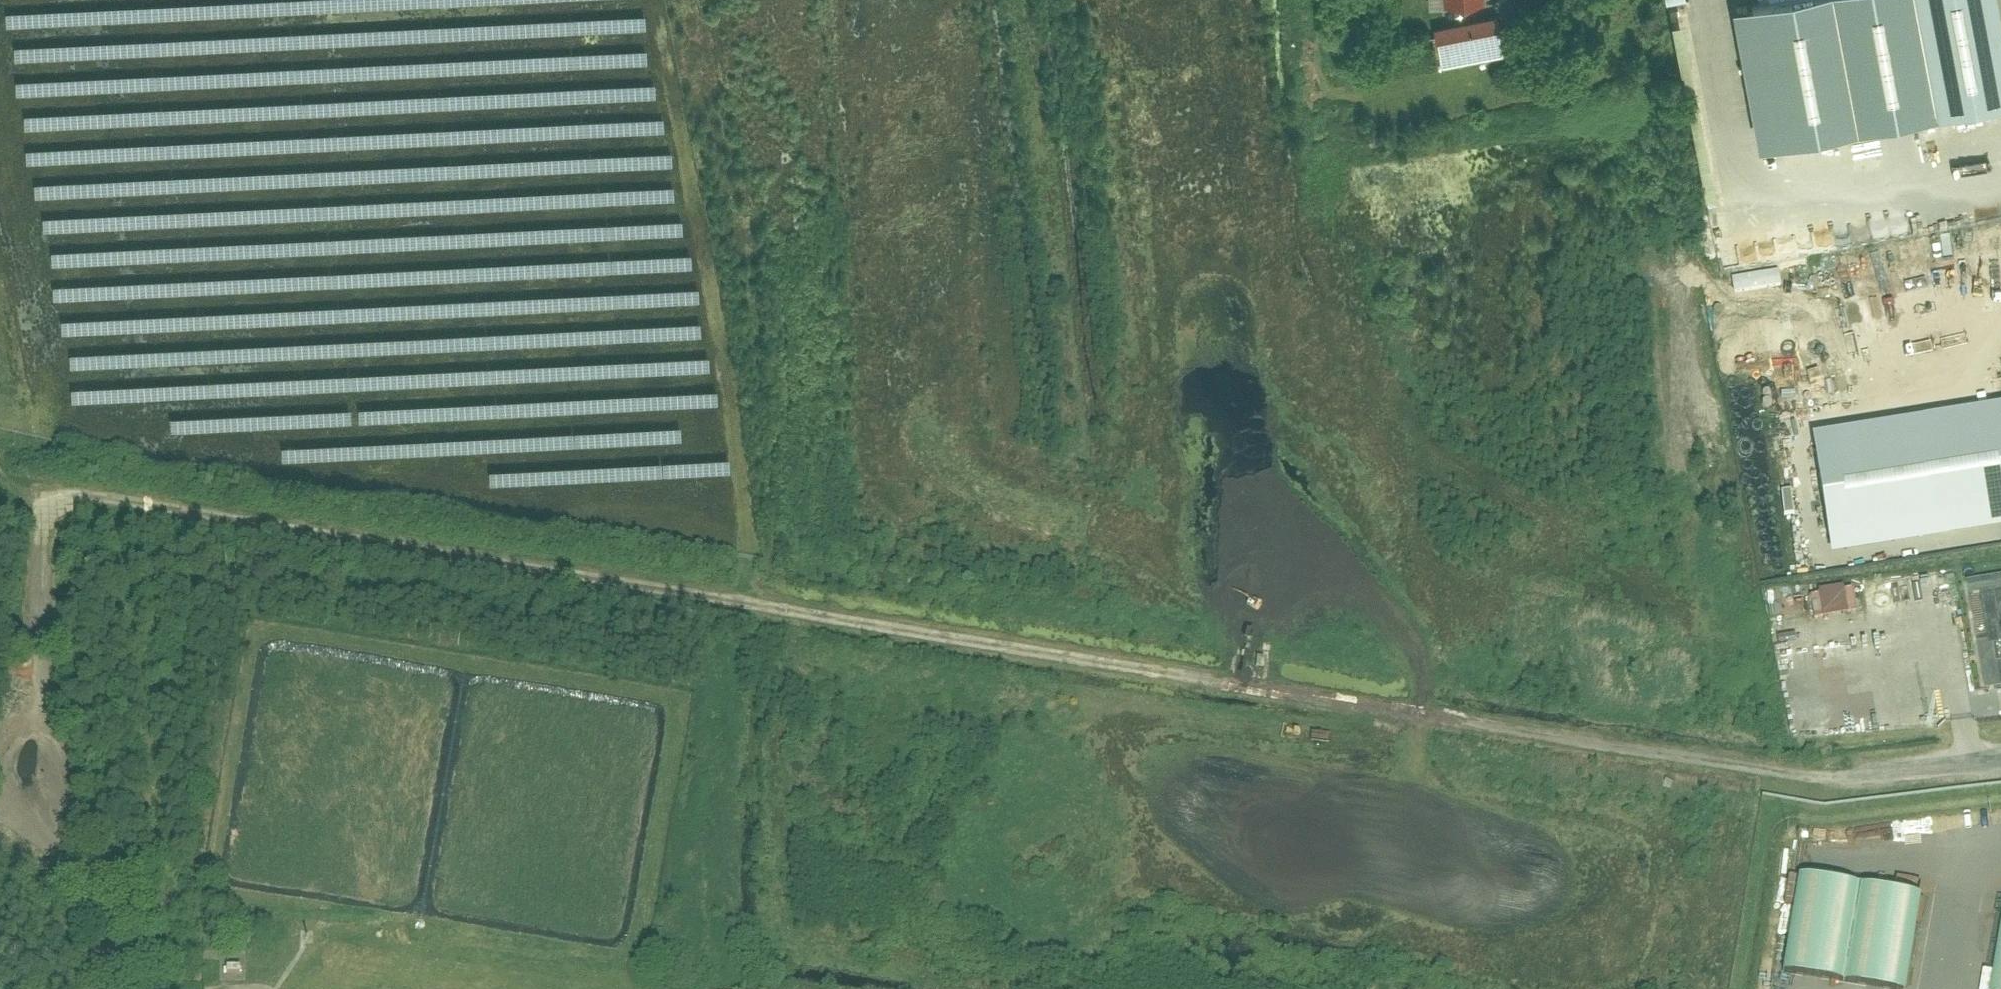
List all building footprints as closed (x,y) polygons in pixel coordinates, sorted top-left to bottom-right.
[(1759,145),(2000,100),(2000,38),(1994,0),(1783,0),(1733,9),(1759,145)] [(1494,14),(1433,26),(1440,64),(1502,52),(1494,14)] [(1991,251),(2000,303),(2000,249),(1991,251)] [(1805,289),(1753,296),(1771,413),(1822,406),(1805,289)] [(1812,438),(1830,556),(2000,530),(2000,409),(1812,438)] [(2000,688),(2000,576),(1971,581),(1990,690),(2000,688)] [(1817,618),(1860,612),(1856,585),(1814,591),(1817,618)] [(1846,686),(1847,697),(1824,700),(1827,724),(1852,721),(1854,731),(1877,728),(1872,683),(1846,686)] [(1927,892),(1803,873),(1788,971),(1901,988),(1912,988),(1927,892)] [(1997,973),(1991,972),(1988,988),(2000,988),(2000,950),(1997,973)]
